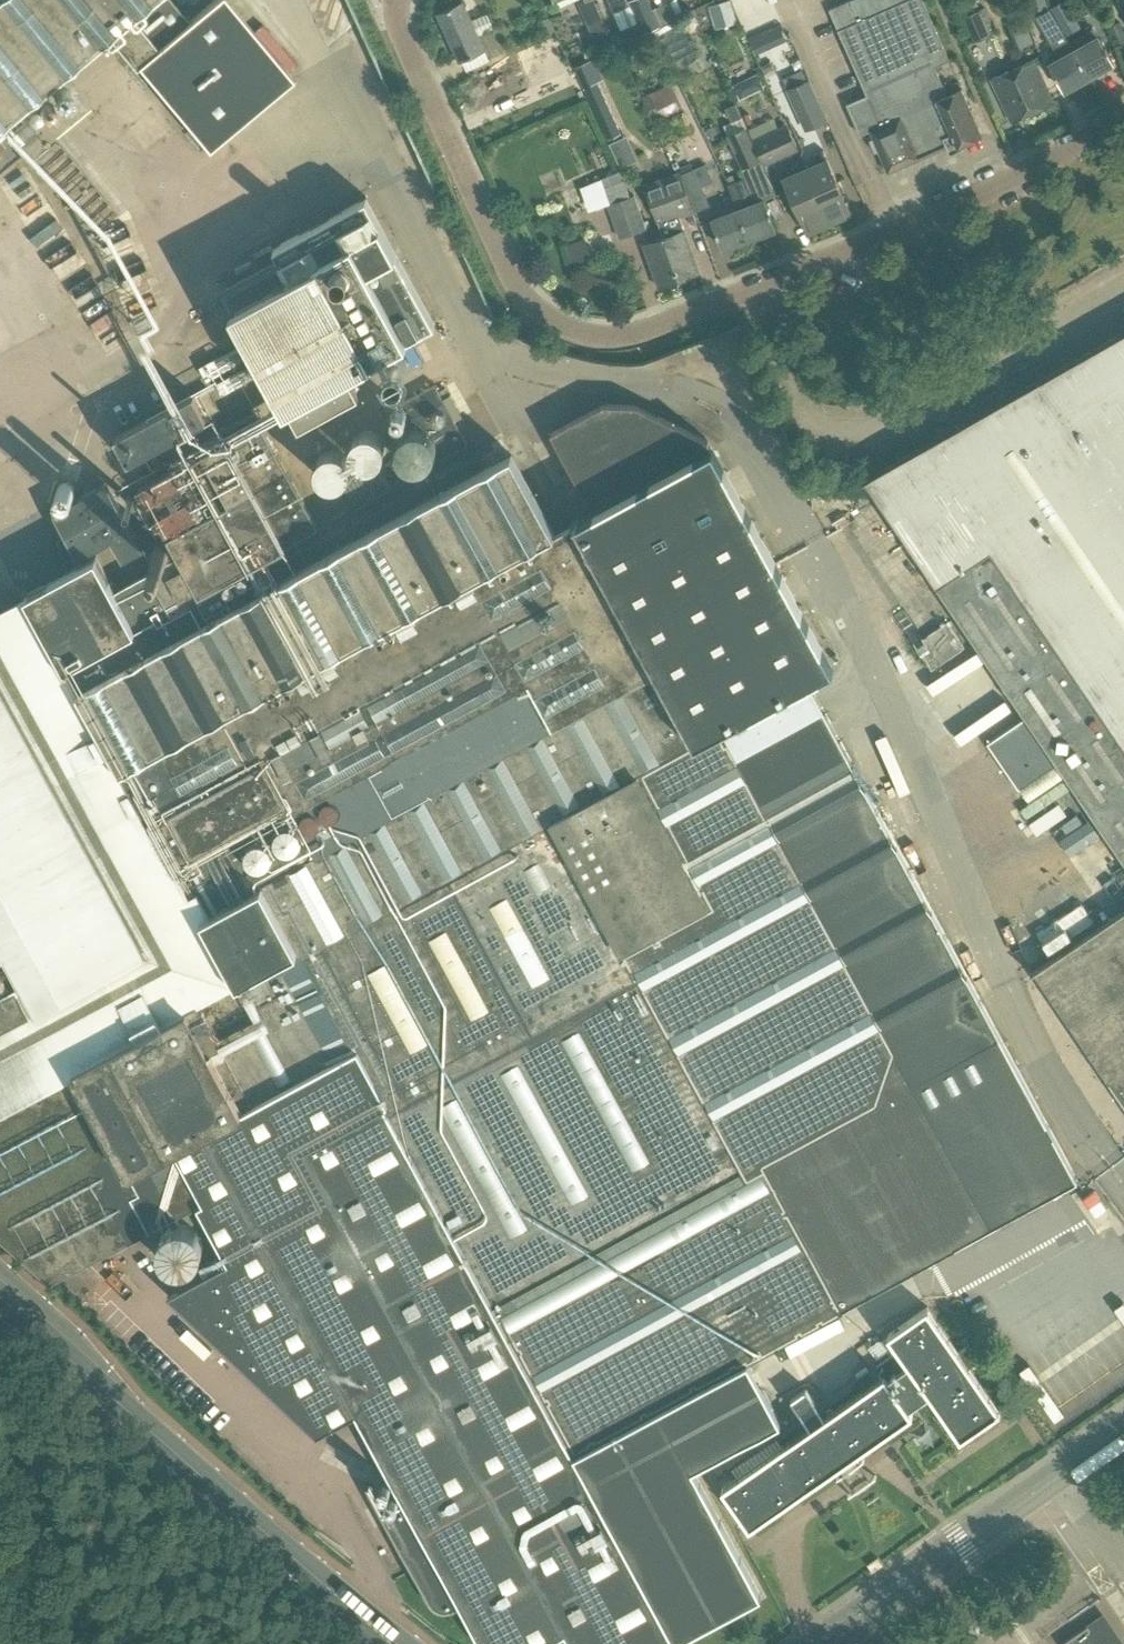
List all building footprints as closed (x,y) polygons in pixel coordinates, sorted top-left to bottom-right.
[(104,32),(142,0),(0,0),(0,118),(104,32)] [(133,67),(137,64),(205,147),(289,77),(225,0),(212,0),(187,21),(169,0),(142,0),(104,32),(133,67)] [(593,0),(583,0),(577,2),(583,16),(598,10),(593,0)] [(643,34),(660,26),(648,0),(634,0),(629,2),(643,34)] [(868,95),(848,104),(861,134),(870,130),(874,139),(871,140),(876,151),(879,150),(889,172),(956,143),(957,147),(983,136),(962,88),(947,95),(935,66),(949,60),(922,0),(851,0),(830,9),(868,95)] [(1039,14),(1049,9),(1045,0),(1034,0),(1039,14)] [(1051,7),(1069,37),(1082,30),(1065,0),(1063,0),(1062,1),(1052,6),(1051,7)] [(465,58),(469,68),(505,52),(501,42),(483,50),(477,36),(493,29),(486,13),(470,21),(461,2),(436,14),(458,62),(465,58)] [(712,7),(719,29),(736,24),(730,2),(712,7)] [(986,6),(961,17),(972,42),(997,32),(986,6)] [(1064,90),(1088,76),(1073,50),(1049,9),(1039,14),(1035,17),(1060,57),(1049,64),(1064,90)] [(605,26),(598,10),(583,16),(590,32),(605,26)] [(1117,47),(1123,45),(1123,32),(1121,23),(1110,27),(1117,47)] [(1097,36),(1073,50),(1088,76),(1112,62),(1097,36)] [(552,37),(543,41),(552,62),(562,58),(552,37)] [(526,74),(535,70),(526,48),(517,52),(526,74)] [(990,79),(1010,122),(1052,102),(1033,59),(990,79)] [(467,85),(457,88),(463,110),(519,95),(509,60),(464,72),(467,85)] [(789,91),(807,131),(825,123),(807,83),(789,91)] [(587,88),(610,138),(618,134),(595,84),(587,88)] [(650,95),(657,110),(678,100),(670,85),(650,95)] [(735,104),(725,108),(732,122),(742,117),(735,104)] [(798,151),(787,127),(753,142),(761,160),(764,166),(798,151)] [(761,160),(753,142),(746,128),(728,136),(742,168),(761,160)] [(817,164),(806,169),(829,222),(851,212),(823,149),(813,154),(817,164)] [(575,180),(584,204),(623,189),(614,165),(575,180)] [(683,175),(689,192),(713,183),(706,166),(683,175)] [(829,222),(806,169),(784,179),(807,232),(829,222)] [(679,174),(645,187),(663,237),(678,280),(699,273),(679,217),(693,212),(679,174)] [(728,186),(738,210),(749,239),(775,229),(764,200),(755,203),(746,179),(728,186)] [(575,183),(563,186),(568,203),(580,200),(575,183)] [(608,204),(619,236),(645,227),(634,195),(608,204)] [(221,290),(296,429),(356,396),(343,373),(434,324),(365,196),(272,247),(278,259),(221,290)] [(749,239),(738,210),(712,220),(723,249),(749,239)] [(678,280),(663,237),(643,243),(658,287),(678,280)] [(565,245),(575,269),(594,262),(585,238),(565,245)] [(1026,717),(988,743),(1019,788),(1057,762),(1123,862),(1123,332),(864,480),(1026,717)] [(112,437),(125,461),(204,418),(191,394),(112,437)] [(0,1109),(0,1244),(48,1286),(198,1205),(283,1159),(302,1149),(498,1503),(476,1516),(535,1622),(562,1630),(567,1627),(570,1632),(576,1643),(684,1643),(683,1642),(768,1595),(698,1469),(785,1420),(751,1358),(842,1309),(1079,1180),(847,753),(808,681),(832,668),(712,447),(711,448),(707,441),(636,406),(600,404),(550,432),(594,512),(574,523),(573,521),(552,532),(509,455),(77,691),(149,825),(153,823),(238,980),(0,1109)] [(24,594),(64,666),(315,528),(253,414),(160,465),(163,472),(140,485),(183,564),(118,599),(114,592),(125,586),(107,551),(95,558),(94,556),(24,594)] [(323,442),(313,471),(343,481),(353,452),(323,442)] [(54,511),(79,557),(132,527),(107,482),(54,511)] [(895,615),(922,655),(932,669),(964,647),(948,622),(923,638),(904,609),(895,615)] [(999,695),(996,686),(992,679),(986,673),(980,669),(973,666),(965,664),(956,664),(949,665),(942,668),(937,671),(931,676),(926,683),(922,691),(921,698),(921,705),(922,714),(925,721),(929,727),(934,733),(940,737),(947,741),(956,743),(965,743),(972,741),(978,739),(984,735),(989,730),(994,723),(998,716),(999,710),(1000,702),(999,695)] [(140,949),(0,686),(0,1024),(140,949)] [(1070,856),(1099,836),(1088,820),(1059,840),(1070,856)] [(1035,972),(1123,1103),(1123,911),(1035,972)] [(567,1627),(562,1630),(535,1622),(476,1516),(498,1503),(302,1149),(283,1159),(198,1205),(226,1257),(163,1290),(317,1434),(356,1413),(402,1500),(381,1511),(429,1603),(433,1607),(438,1611),(442,1612),(449,1613),(453,1612),(461,1607),(481,1643),(547,1643),(564,1634),(570,1632),(567,1627)] [(1106,1207),(1094,1191),(1093,1191),(1083,1198),(1095,1215),(1106,1207)] [(203,1248),(203,1247),(203,1242),(201,1238),(197,1233),(191,1228),(183,1226),(175,1227),(168,1232),(163,1238),(161,1246),(161,1250),(162,1255),(165,1260),(171,1266),(175,1268),(180,1269),(189,1268),(196,1264),(201,1257),(203,1253),(203,1248)] [(722,1487),(750,1527),(913,1414),(909,1408),(929,1394),(960,1440),(1001,1412),(969,1367),(977,1362),(966,1346),(958,1351),(927,1307),(887,1335),(898,1350),(876,1365),(884,1376),(827,1415),(807,1387),(791,1398),(810,1426),(722,1487)] [(1062,1643),(1121,1643),(1102,1617),(1088,1626),(1062,1643)]
